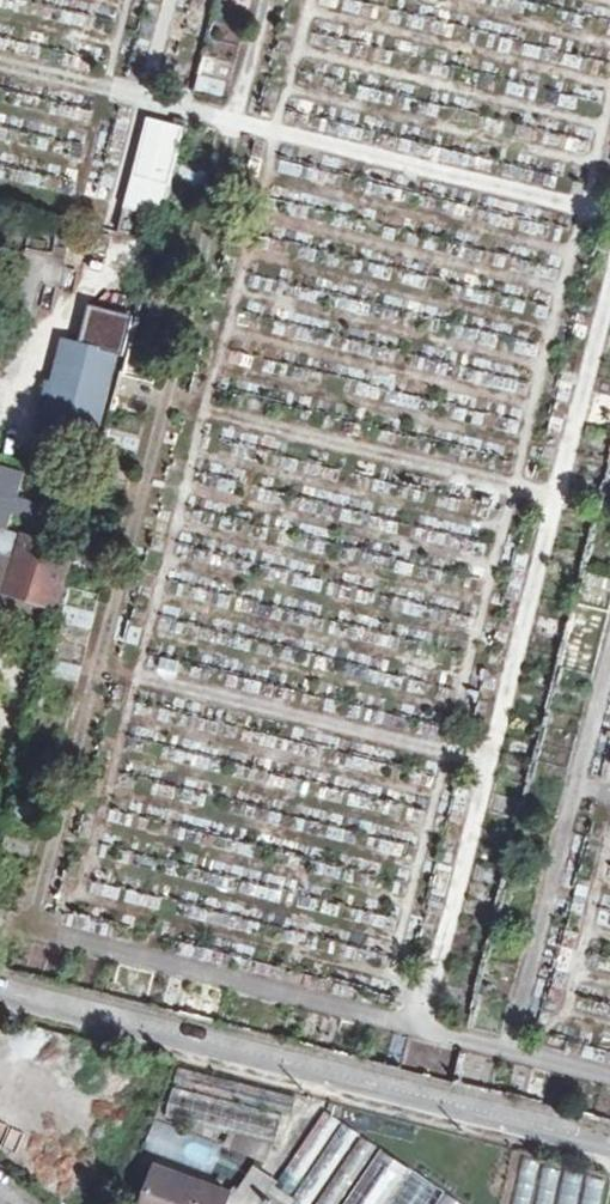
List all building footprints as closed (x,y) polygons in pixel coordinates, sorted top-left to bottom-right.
[(195,91),(227,98),(238,45),(206,38),(195,91)] [(148,115),(123,216),(159,225),(184,124),(148,115)] [(43,432),(93,444),(116,354),(66,341),(43,432)] [(24,469),(0,464),(0,521),(49,532),(56,505),(18,496),(24,469)] [(52,608),(69,554),(0,532),(0,550),(14,554),(3,593),(52,608)] [(177,1084),(293,1113),(297,1098),(181,1068),(177,1084)] [(168,1117),(276,1144),(283,1115),(175,1088),(168,1117)] [(327,1111),(275,1187),(300,1203),(464,1203),(327,1111)] [(516,1203),(605,1203),(609,1182),(609,1177),(526,1158),(516,1203)] [(230,1195),(158,1169),(145,1203),(226,1203),(230,1195)] [(266,1195),(260,1203),(280,1203),(266,1195)]
